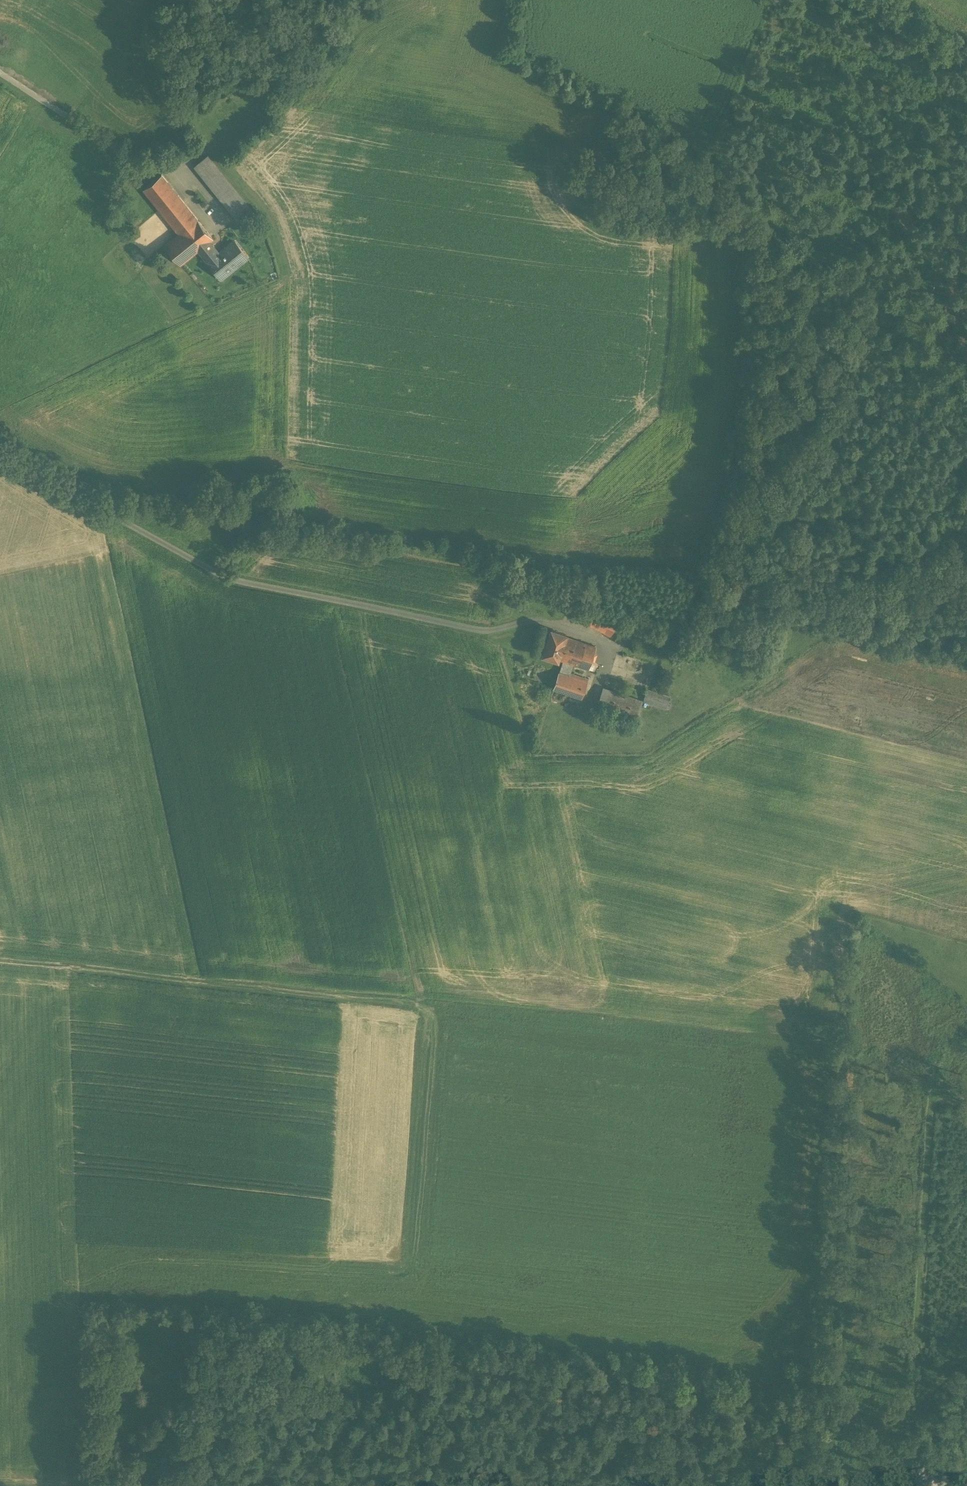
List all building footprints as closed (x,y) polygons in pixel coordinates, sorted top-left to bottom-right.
[(249,208),(207,155),(193,166),(236,219),(249,208)] [(197,219),(161,174),(143,189),(178,233),(197,219)] [(178,233),(164,244),(180,264),(198,249),(209,241),(212,238),(197,219),(178,233)] [(208,261),(207,261),(214,269),(216,268),(223,276),(247,257),(234,240),(218,253),(208,261)] [(209,241),(198,249),(208,261),(218,253),(209,241)] [(620,615),(576,593),(571,603),(566,613),(610,635),(620,615)] [(646,625),(628,616),(625,624),(643,632),(646,625)] [(566,634),(551,629),(542,655),(558,660),(558,658),(566,636),(566,634)] [(595,646),(566,636),(558,658),(563,660),(559,673),(568,676),(573,663),(588,668),(595,646)] [(559,673),(558,672),(553,688),(581,697),(587,682),(568,676),(559,673)] [(641,700),(603,687),(597,704),(635,716),(641,700)] [(652,691),(646,689),(643,701),(666,708),(669,696),(652,691)]
